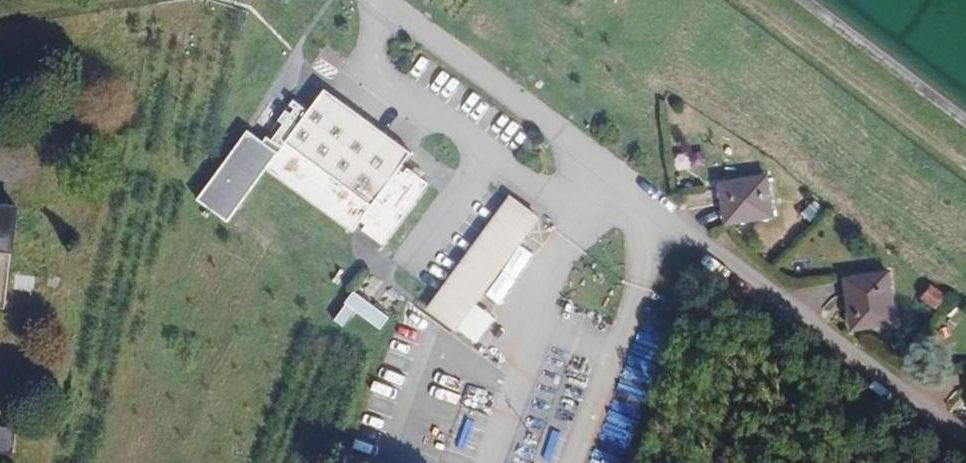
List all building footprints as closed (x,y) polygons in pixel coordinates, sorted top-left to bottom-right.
[(412,153),(325,89),(309,111),(294,99),(290,105),(295,109),(291,114),(286,110),(279,121),(284,124),(272,140),(267,137),(264,142),(249,130),(198,199),(228,221),(267,168),(354,232),(361,222),(366,225),(362,230),(383,245),(428,183),(408,168),(404,173),(399,170),(412,153)] [(719,183),(725,224),(774,217),(767,176),(719,183)] [(510,195),(426,309),(457,331),(541,217),(510,195)] [(17,207),(0,205),(0,307),(4,308),(11,250),(12,251),(17,207)] [(889,272),(844,279),(852,330),(897,323),(889,272)] [(946,295),(931,284),(920,300),(936,310),(946,295)] [(336,321),(346,327),(355,313),(383,330),(392,317),(355,292),(336,321)] [(609,419),(604,437),(623,441),(627,424),(609,419)] [(12,453),(15,429),(0,428),(0,452),(12,453)]
